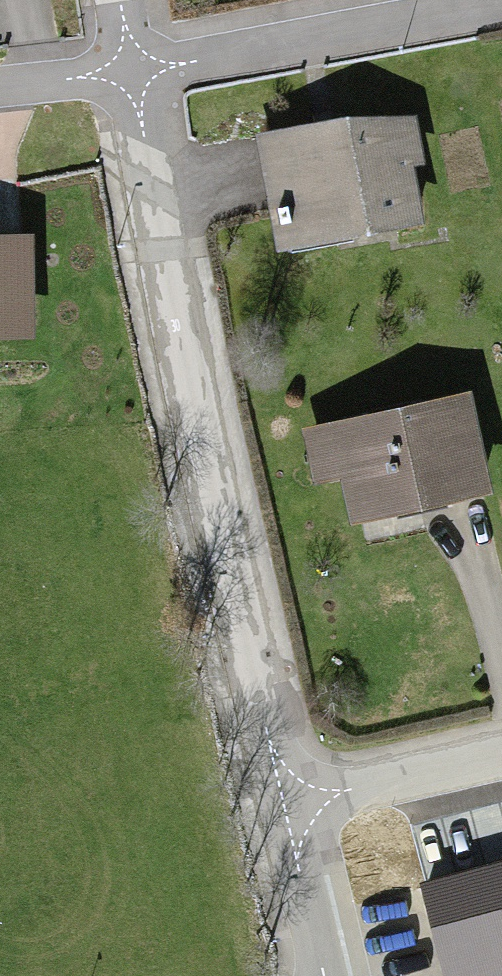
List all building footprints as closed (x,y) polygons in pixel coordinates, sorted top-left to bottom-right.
[(404,124),(256,137),(265,241),(413,228),(404,124)] [(0,241),(0,347),(41,345),(36,240),(0,241)] [(432,391),(312,422),(329,489),(360,481),(370,520),(459,497),(432,391)] [(423,883),(445,971),(501,957),(501,863),(423,883)]
